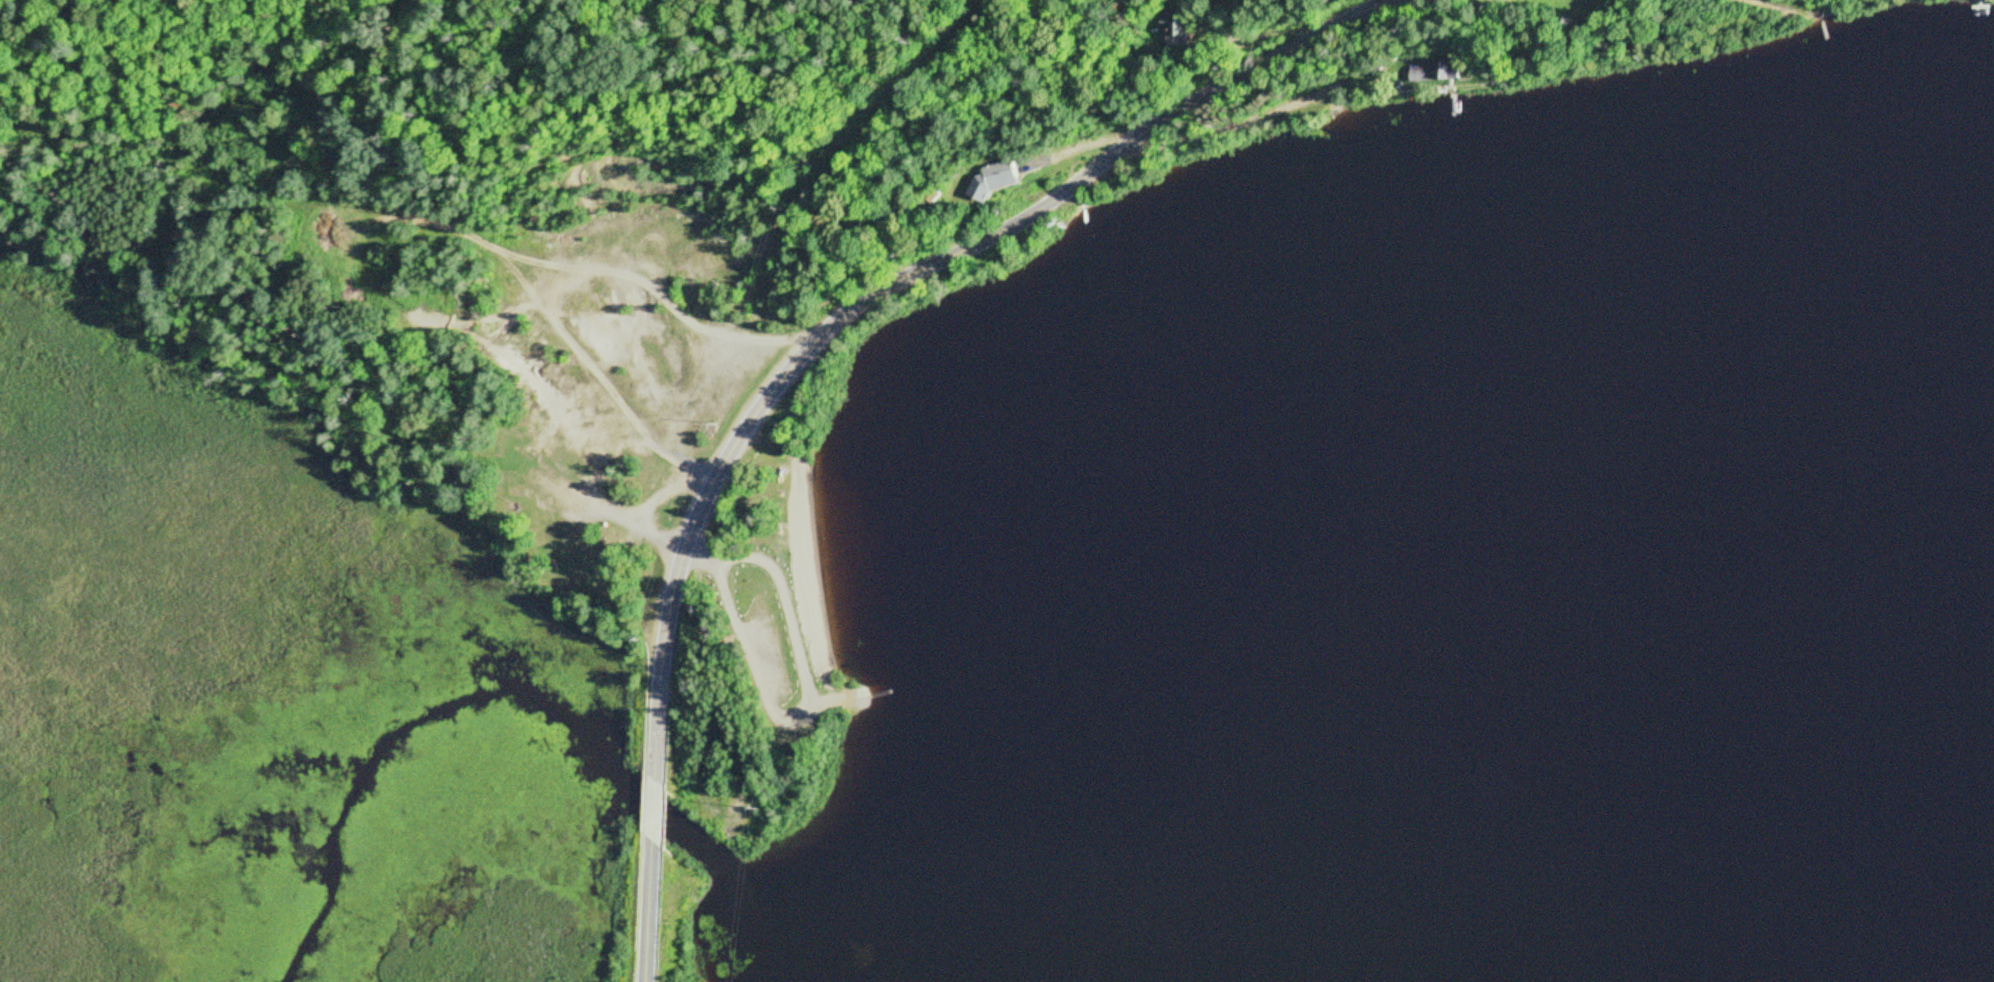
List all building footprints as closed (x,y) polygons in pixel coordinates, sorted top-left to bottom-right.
[(1155,13),(1155,38),(1185,38),(1185,13),(1155,13)] [(1419,80),(1419,70),(1406,70),(1406,81),(1419,80)] [(1016,181),(1010,160),(975,171),(982,192),(1016,181)]
